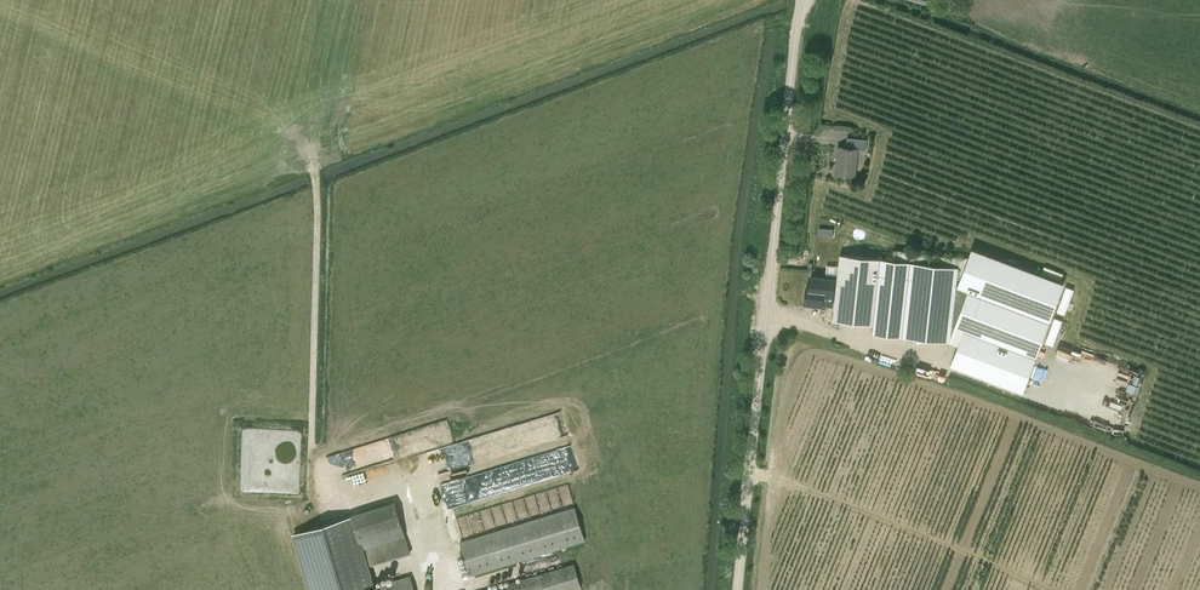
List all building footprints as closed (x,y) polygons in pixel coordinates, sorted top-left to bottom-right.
[(847,137),(846,147),(838,146),(835,174),(855,176),(858,148),(866,149),(867,140),(847,137)] [(1064,282),(972,248),(957,286),(968,291),(955,325),(964,329),(950,364),(1014,388),(1041,318),(1050,321),(1064,282)] [(823,300),(835,301),(833,321),(873,325),(872,333),(951,341),(958,267),(840,254),(838,275),(825,274),(808,273),(806,287),(804,303),(822,305),(823,300)] [(1047,342),(1055,344),(1062,318),(1053,316),(1047,342)] [(452,438),(446,419),(410,430),(415,449),(452,438)] [(410,575),(376,586),(370,567),(411,554),(406,536),(395,501),(347,515),(292,532),(309,589),(415,589),(410,575)] [(460,542),(470,575),(585,540),(575,507),(460,542)] [(487,589),(572,589),(581,587),(574,564),(487,589)]
